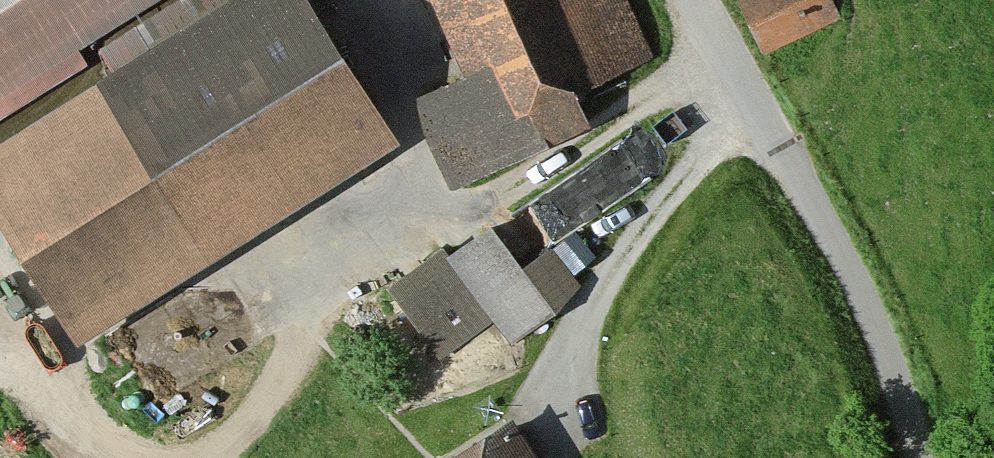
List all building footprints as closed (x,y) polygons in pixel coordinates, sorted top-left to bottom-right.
[(158,0),(0,0),(0,98),(158,0)] [(290,0),(216,0),(85,82),(198,261),(382,146),(290,0)] [(640,0),(432,0),(470,77),(422,101),(468,193),(683,87),(640,0)] [(767,58),(845,20),(835,0),(739,0),(767,58)] [(525,259),(635,171),(611,142),(501,230),(525,259)] [(591,291),(561,244),(514,274),(486,231),(402,284),(446,353),(495,321),(509,343),(591,291)] [(511,425),(463,457),(534,457),(511,425)]
